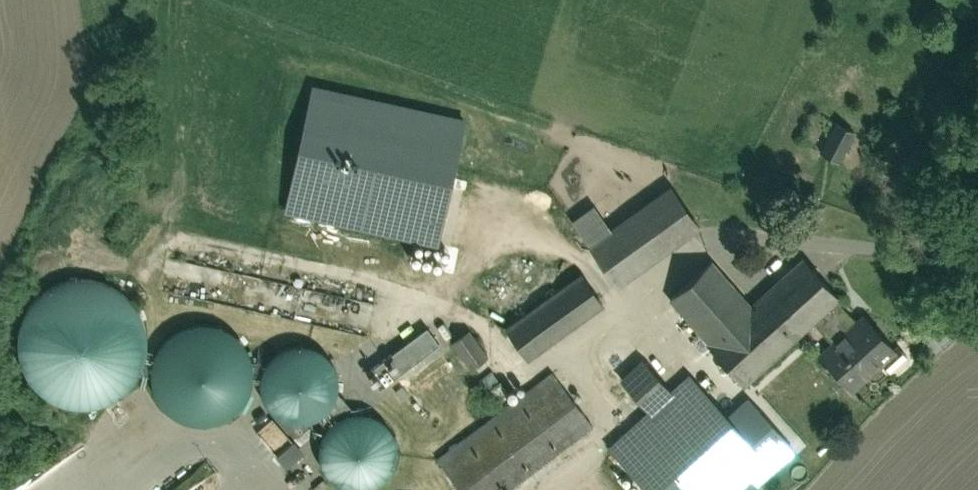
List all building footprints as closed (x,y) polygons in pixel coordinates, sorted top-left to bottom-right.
[(448,245),(476,116),(321,82),(292,212),(448,245)] [(857,129),(837,121),(825,152),(845,160),(857,129)] [(580,220),(623,282),(707,224),(680,185),(619,228),(603,205),(580,220)] [(718,341),(762,303),(722,259),(679,297),(718,341)] [(718,341),(714,344),(751,386),(848,300),(811,259),(762,303),(718,341)] [(590,272),(514,326),(535,356),(612,303),(590,272)] [(99,399),(97,280),(38,281),(39,399),(99,399)] [(97,283),(100,396),(146,395),(143,282),(97,283)] [(874,315),(826,357),(860,395),(907,353),(874,315)] [(256,330),(175,324),(168,414),(249,420),(256,330)] [(434,325),(374,366),(388,387),(448,346),(434,325)] [(476,329),(459,341),(478,368),(495,356),(476,329)] [(296,341),(274,407),(327,425),(349,359),(296,341)] [(651,358),(627,380),(658,413),(682,391),(651,358)] [(443,458),(466,489),(510,489),(596,427),(558,375),(443,458)] [(788,427),(743,464),(758,483),(829,424),(814,406),(788,427)] [(392,489),(404,422),(342,411),(330,479),(392,489)] [(278,452),(290,439),(271,422),(259,435),(278,452)] [(279,456),(290,468),(308,452),(297,440),(279,456)] [(673,489),(750,489),(758,483),(743,464),(727,445),(673,489)]
